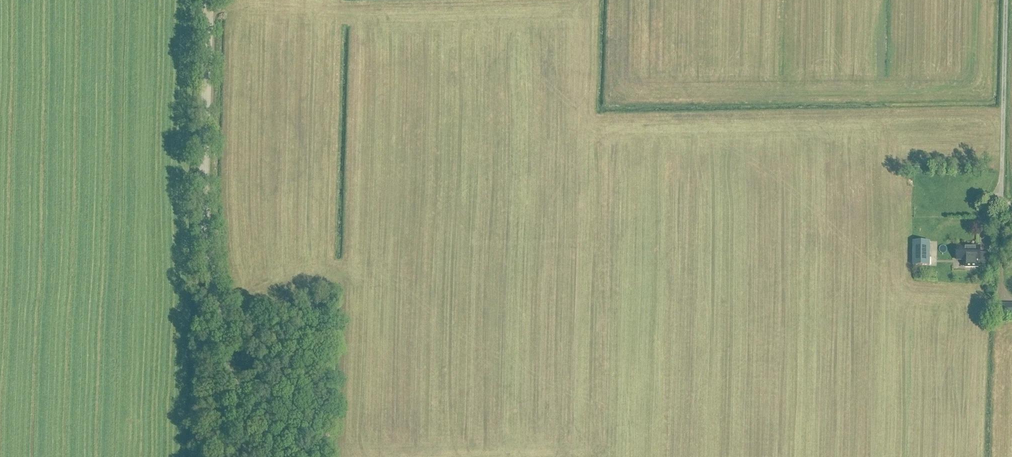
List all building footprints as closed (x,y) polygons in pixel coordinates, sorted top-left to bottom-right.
[(930,266),(930,242),(914,241),(913,266),(930,266)] [(986,266),(986,253),(980,253),(980,247),(957,247),(957,260),(965,260),(965,268),(978,267),(978,266),(986,266)] [(996,305),(996,312),(996,317),(1011,317),(1011,305),(996,305)]
